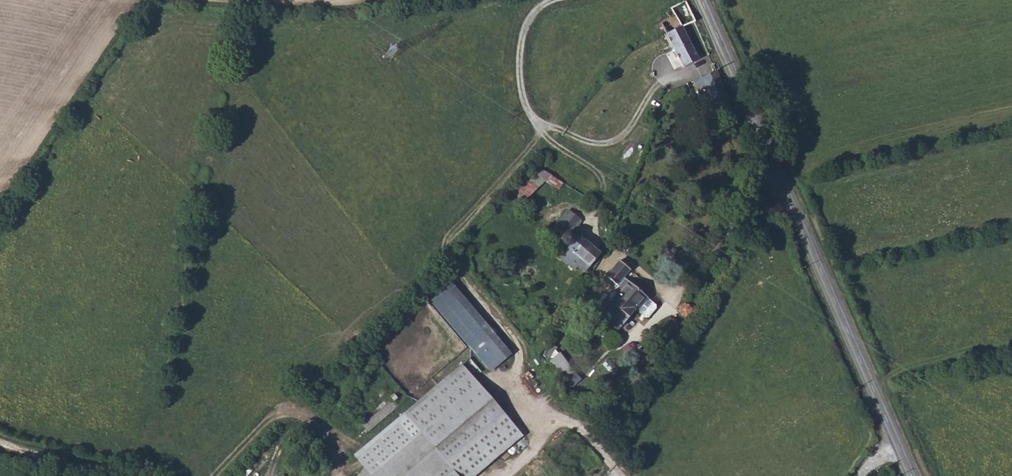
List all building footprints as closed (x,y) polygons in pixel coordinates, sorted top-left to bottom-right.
[(659,22),(665,20),(684,62),(701,54),(686,22),(695,17),(687,0),(682,0),(655,14),(659,22)] [(713,100),(727,94),(715,66),(693,76),(696,83),(706,79),(713,100)] [(528,171),(536,180),(546,170),(545,168),(548,164),(543,160),(540,162),(538,162),(528,171)] [(528,171),(521,178),(528,187),(536,180),(528,171)] [(583,213),(573,204),(558,220),(563,225),(562,226),(561,228),(560,229),(560,231),(560,232),(561,234),(561,235),(562,236),(564,237),(565,237),(567,237),(557,248),(572,261),(575,257),(581,264),(598,246),(576,225),(571,226),(583,213)] [(607,277),(620,284),(630,266),(617,259),(607,277)] [(648,298),(625,278),(615,291),(616,292),(604,308),(623,324),(636,308),(637,310),(645,317),(648,317),(656,308),(655,305),(647,298),(648,298)] [(490,371),(512,353),(452,281),(429,300),(490,371)] [(604,308),(599,313),(618,329),(623,324),(604,308)] [(560,375),(571,367),(558,349),(547,357),(560,375)] [(521,427),(462,355),(402,404),(419,424),(369,465),(363,458),(341,475),(462,475),(521,427)] [(393,398),(362,422),(368,429),(399,405),(393,398)] [(377,432),(401,413),(397,408),(373,427),(377,432)]
